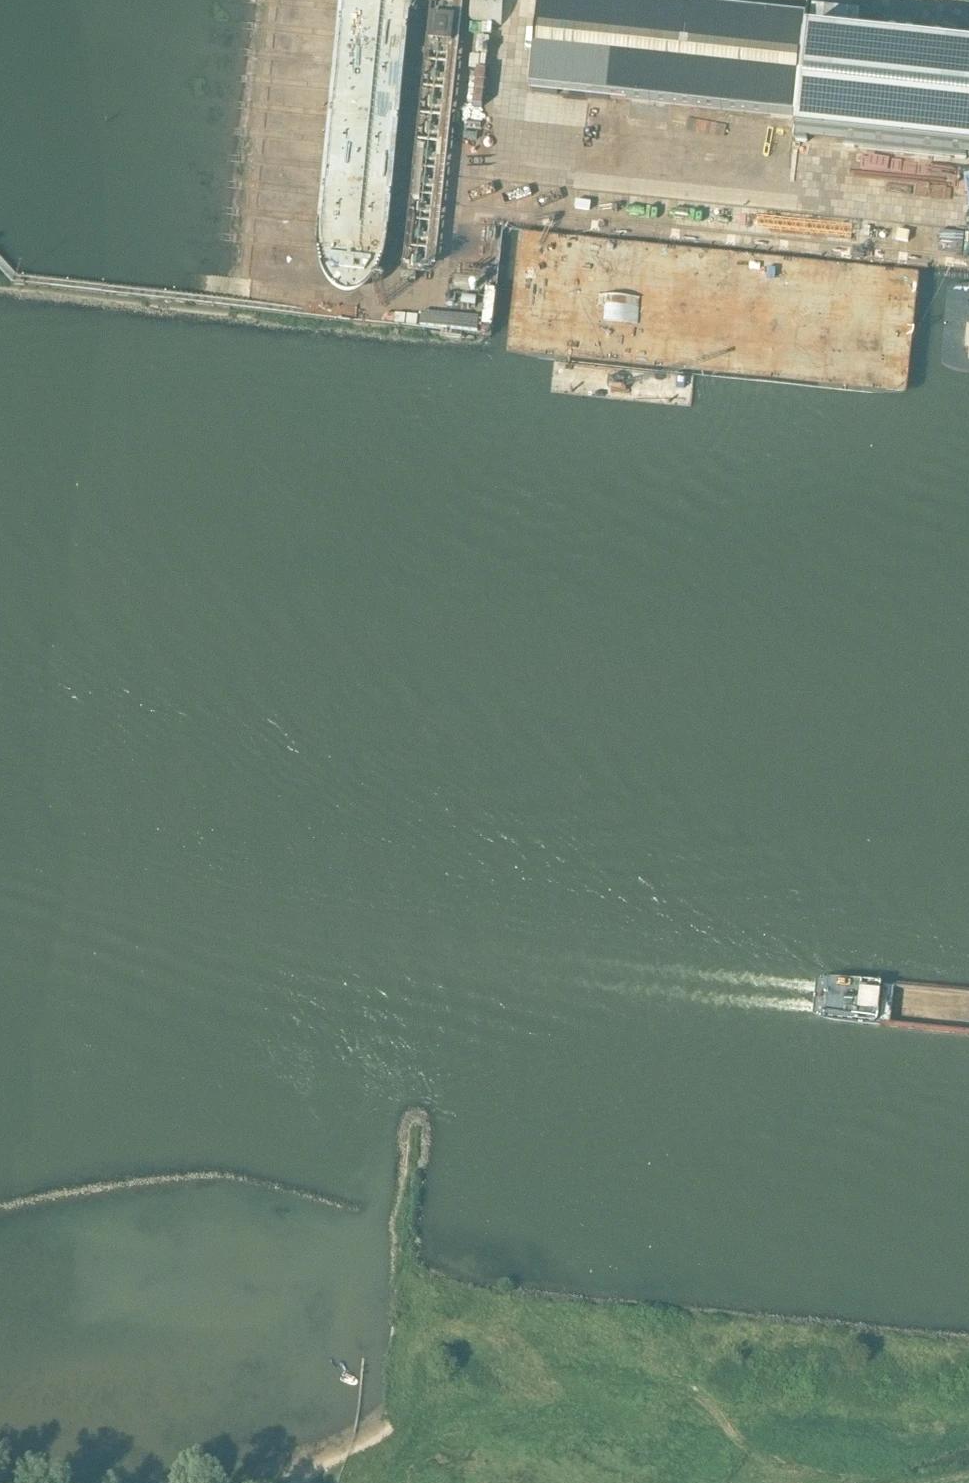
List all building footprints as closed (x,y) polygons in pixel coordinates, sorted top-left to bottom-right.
[(530,90),(798,118),(796,140),(968,158),(968,56),(876,46),(867,45),(870,16),(809,10),(810,0),(539,0),(530,90)]
